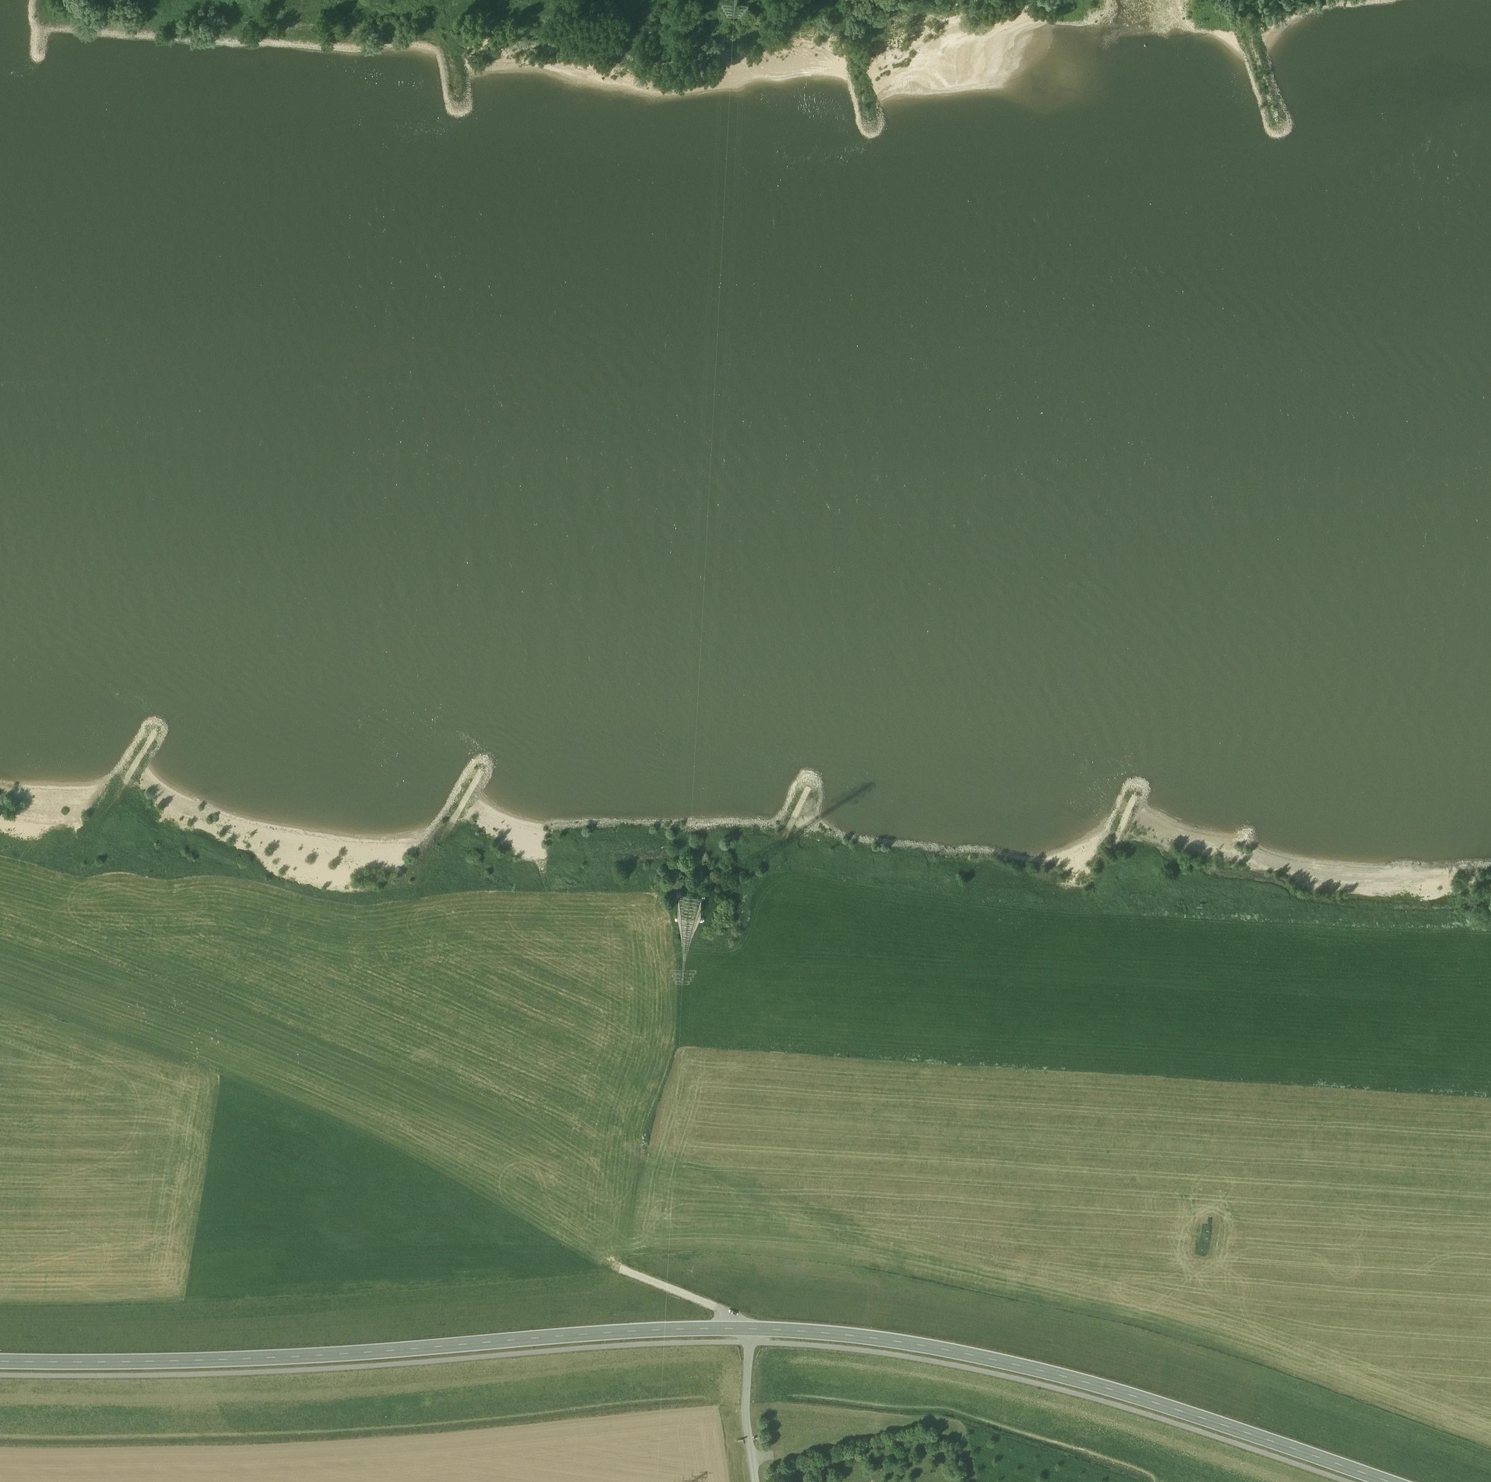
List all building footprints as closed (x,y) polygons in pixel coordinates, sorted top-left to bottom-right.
[(680,916),(702,916),(702,894),(680,893),(680,916)]
